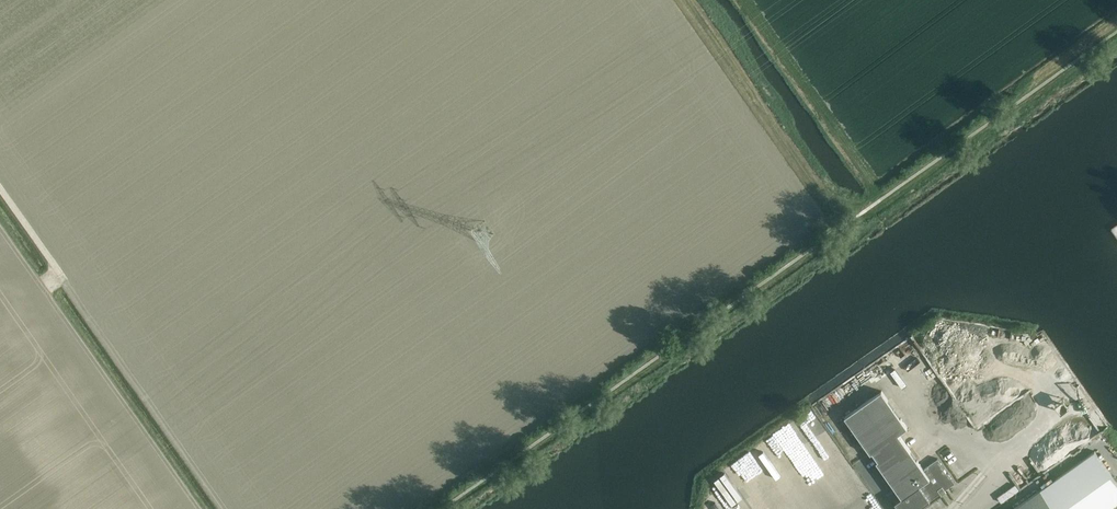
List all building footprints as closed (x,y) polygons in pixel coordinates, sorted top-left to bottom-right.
[(945,490),(955,483),(948,473),(947,473),(944,469),(945,468),(938,458),(928,465),(928,466),(924,469),(899,434),(908,427),(882,391),(845,417),(871,453),(873,452),(878,460),(877,461),(902,497),(895,502),(900,508),(916,508),(920,506),(921,507),(941,493),(938,489),(943,486),(945,490)] [(1116,504),(1116,481),(1096,451),(1013,508),(1110,508),(1116,504)]
